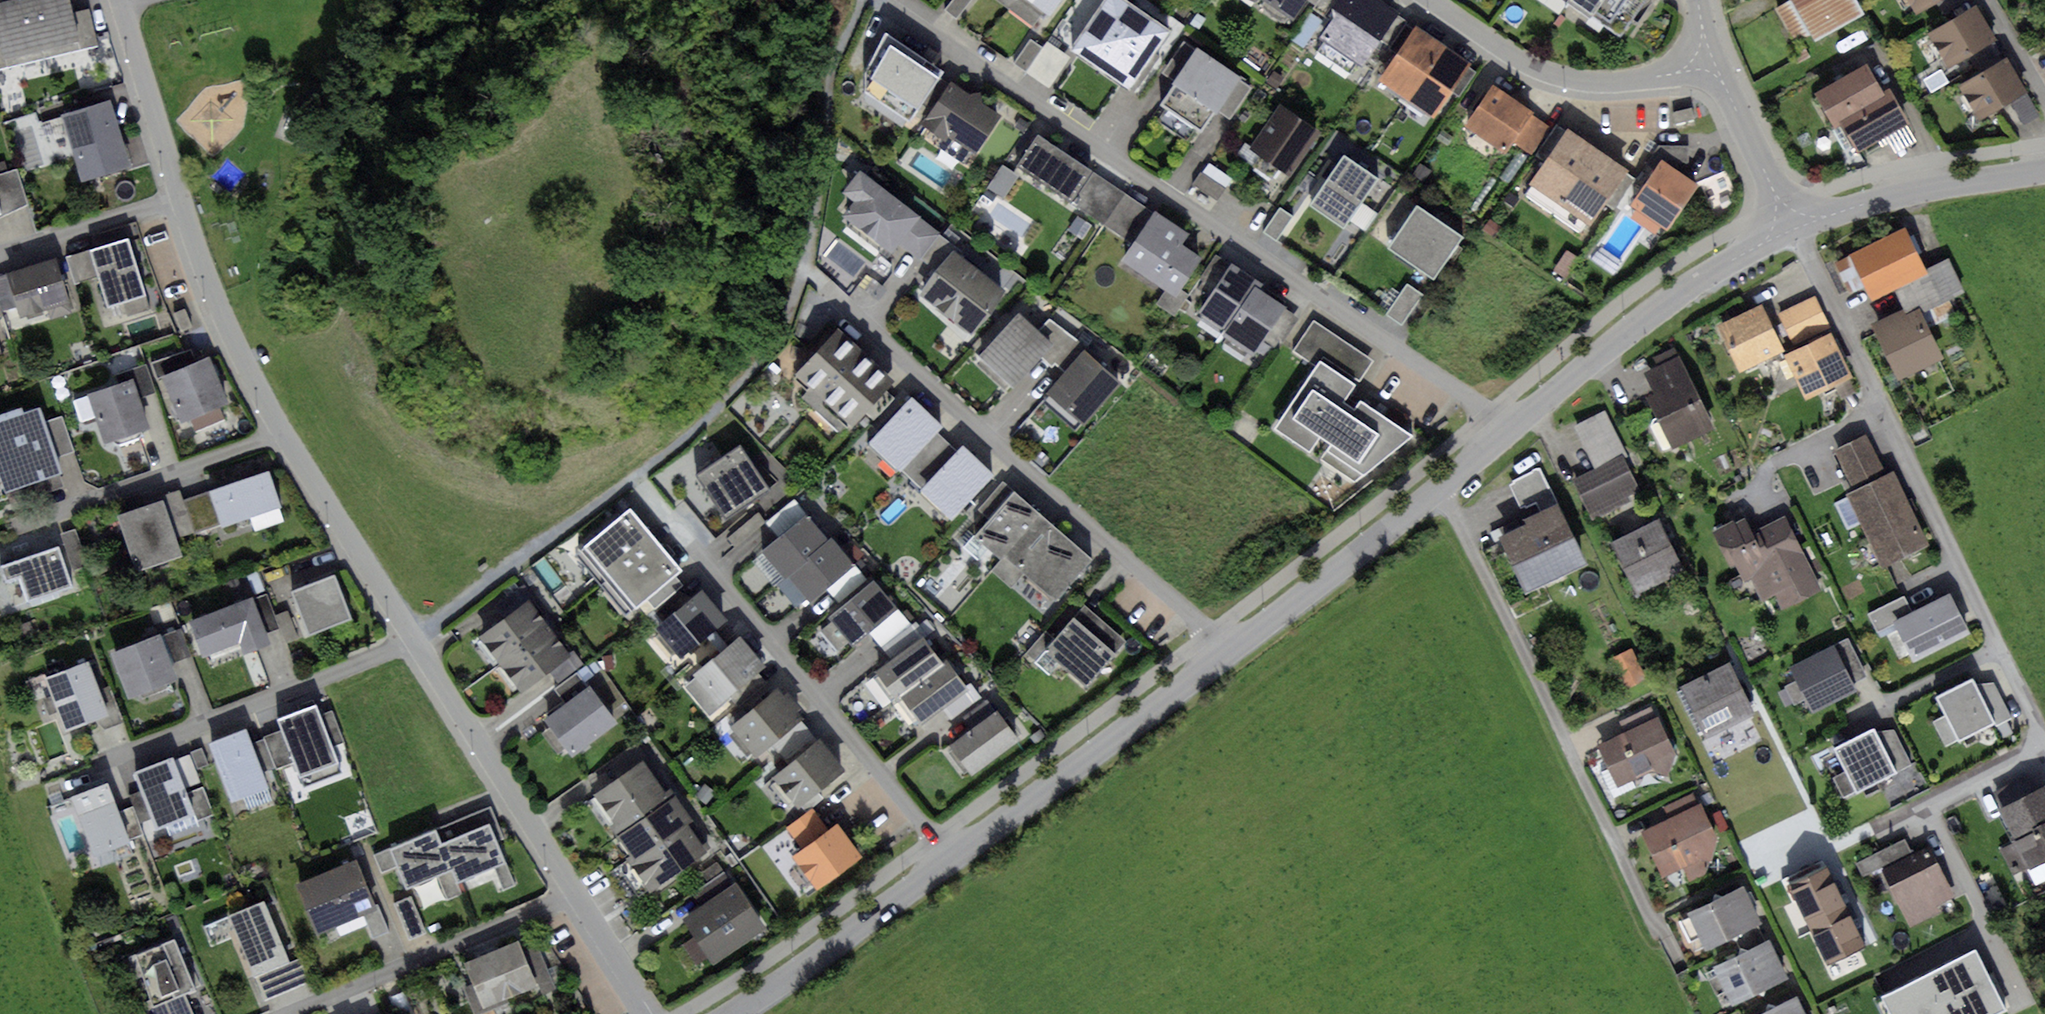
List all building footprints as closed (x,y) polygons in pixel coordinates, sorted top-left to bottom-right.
[(30,0),(12,0),(0,3),(0,43),(4,58),(42,49),(30,0)] [(42,49),(79,40),(72,12),(69,0),(30,0),(42,49)] [(945,10),(958,19),(972,0),(953,0),(945,10)] [(1008,8),(1014,0),(997,0),(1008,8)] [(1008,8),(1032,25),(1043,11),(1050,16),(1062,0),(1014,0),(1008,8)] [(1141,10),(1125,0),(1105,0),(1072,50),(1101,69),(1141,10)] [(1293,18),(1306,0),(1266,0),(1293,18)] [(1344,0),(1320,0),(1316,6),(1314,10),(1324,16),(1331,5),(1338,9),(1344,0)] [(1318,38),(1361,67),(1379,39),(1396,14),(1397,12),(1379,0),(1344,0),(1338,9),(1318,38)] [(1568,1),(1622,36),(1645,0),(1569,0),(1568,1)] [(1792,0),(1791,0),(1775,9),(1792,39),(1809,30),(1792,0)] [(1809,30),(1815,41),(1864,14),(1856,0),(1792,0),(1809,30)] [(1916,13),(1938,0),(1909,0),(1916,13)] [(1972,9),(1927,34),(1945,67),(1995,40),(1977,6),(1972,9)] [(89,8),(72,12),(79,40),(81,49),(98,45),(89,8)] [(1170,30),(1141,10),(1101,69),(1131,89),(1170,30)] [(1197,13),(1189,24),(1199,31),(1207,20),(1197,13)] [(1406,21),(1396,14),(1379,39),(1389,46),(1406,21)] [(1407,98),(1443,44),(1416,26),(1380,80),(1407,98)] [(944,71),(885,32),(866,68),(863,91),(910,122),(944,71)] [(1027,72),(1044,48),(1031,39),(1013,63),(1027,72)] [(1175,81),(1196,50),(1183,41),(1162,73),(1175,81)] [(1044,48),(1027,72),(1050,88),(1071,60),(1047,43),(1044,48)] [(1469,62),(1443,44),(1407,98),(1434,115),(1451,89),(1466,66),(1469,62)] [(1183,118),(1220,64),(1197,49),(1196,50),(1175,81),(1160,102),(1183,118)] [(2009,58),(1958,87),(1978,122),(2012,103),(2029,93),(2009,58)] [(1841,120),(1885,96),(1867,63),(1814,92),(1833,125),(1841,120)] [(1240,78),(1220,64),(1183,118),(1203,132),(1217,111),(1239,80),(1240,78)] [(1475,72),(1466,66),(1451,89),(1460,95),(1475,72)] [(1273,72),(1266,82),(1277,89),(1283,78),(1273,72)] [(1251,88),(1239,80),(1217,111),(1230,120),(1251,88)] [(970,94),(951,81),(922,124),(942,137),(937,145),(964,162),(971,151),(975,153),(1001,115),(982,102),(980,92),(970,94)] [(1534,112),(1492,85),(1464,128),(1505,155),(1514,143),(1532,114),(1534,112)] [(1885,96),(1841,120),(1858,151),(1877,141),(1908,124),(1891,93),(1885,96)] [(2041,114),(2029,93),(2012,103),(2025,124),(2041,114)] [(110,102),(61,117),(81,182),(130,167),(110,102)] [(1281,105),(1251,147),(1292,175),(1321,133),(1281,105)] [(1549,125),(1532,114),(1514,143),(1531,153),(1549,125)] [(1021,118),(1014,127),(1024,133),(1030,124),(1021,118)] [(1917,142),(1908,124),(1877,141),(1882,149),(1890,144),(1895,154),(1917,142)] [(1546,161),(1566,131),(1556,125),(1535,155),(1545,162),(1546,161)] [(1600,151),(1567,129),(1566,131),(1546,161),(1545,162),(1530,186),(1561,208),(1600,151)] [(1090,171),(1039,137),(1018,168),(1069,202),(1090,171)] [(1662,163),(1670,169),(1675,163),(1688,164),(1689,146),(1659,145),(1648,161),(1658,168),(1662,163)] [(1628,170),(1600,151),(1561,208),(1589,226),(1605,204),(1626,172),(1628,170)] [(1378,177),(1344,155),(1310,206),(1344,229),(1378,177)] [(1209,162),(1202,173),(1225,189),(1232,179),(1209,162)] [(1670,169),(1662,163),(1658,168),(1629,211),(1663,234),(1695,186),(1670,169)] [(1002,165),(988,187),(1005,198),(1020,177),(1002,165)] [(920,215),(859,169),(841,192),(853,201),(842,216),(891,253),(898,244),(920,215)] [(0,175),(0,215),(1,218),(29,204),(17,170),(0,175)] [(1635,178),(1626,172),(1605,204),(1615,210),(1635,178)] [(1225,189),(1202,173),(1194,184),(1217,200),(1225,189)] [(1124,195),(1093,175),(1073,205),(1105,225),(1124,195)] [(1133,243),(1153,213),(1124,195),(1105,225),(1133,243)] [(1464,237),(1417,205),(1387,249),(1434,281),(1464,237)] [(1293,217),(1280,208),(1263,232),(1276,241),(1293,217)] [(1189,233),(1155,210),(1153,213),(1133,243),(1120,262),(1176,300),(1204,258),(1182,243),(1189,233)] [(941,231),(920,215),(898,244),(919,260),(939,234),(941,231)] [(1077,216),(1067,229),(1082,239),(1091,226),(1077,216)] [(1907,227),(1833,262),(1848,294),(1865,286),(1872,300),(1895,289),(1904,309),(1907,315),(1919,309),(1964,288),(1949,257),(1926,267),(1907,227)] [(939,234),(919,260),(938,274),(954,252),(957,248),(939,234)] [(127,239),(91,249),(99,277),(107,306),(143,296),(127,239)] [(99,277),(91,249),(66,256),(74,284),(99,277)] [(1552,273),(1565,282),(1581,259),(1568,250),(1552,273)] [(938,274),(919,296),(969,337),(1005,293),(954,252),(938,274)] [(1213,288),(1229,264),(1215,256),(1200,279),(1213,288)] [(55,258),(5,273),(16,308),(19,317),(49,309),(52,318),(71,312),(55,258)] [(1226,331),(1256,286),(1259,281),(1230,262),(1229,264),(1213,288),(1197,311),(1226,331)] [(5,273),(0,274),(0,301),(3,311),(16,308),(5,273)] [(1407,284),(1387,314),(1403,324),(1423,295),(1407,284)] [(1285,306),(1256,286),(1226,331),(1223,336),(1252,355),(1263,339),(1283,308),(1285,306)] [(1816,296),(1778,313),(1792,345),(1830,327),(1816,296)] [(1761,306),(1717,327),(1739,373),(1783,352),(1761,306)] [(1299,318),(1283,308),(1263,339),(1272,346),(1277,339),(1283,343),(1299,318)] [(184,309),(173,313),(180,331),(191,327),(184,309)] [(1904,309),(1871,324),(1899,381),(1944,360),(1919,309),(1907,315),(1904,309)] [(1019,314),(979,356),(1012,386),(1040,356),(1051,343),(1038,332),(1019,314)] [(1052,316),(1038,332),(1051,343),(1040,356),(1053,367),(1055,364),(1060,368),(1082,342),(1052,316)] [(1295,347),(1320,361),(1322,357),(1360,382),(1374,360),(1313,319),(1295,347)] [(838,327),(795,374),(810,388),(801,398),(842,435),(863,412),(873,421),(894,398),(886,390),(896,380),(838,327)] [(1831,333),(1785,356),(1776,386),(1779,393),(1798,384),(1806,401),(1853,378),(1831,333)] [(1657,370),(1683,359),(1677,346),(1652,358),(1657,370)] [(161,378),(196,363),(189,348),(152,364),(158,379),(161,378)] [(1084,351),(1048,394),(1084,424),(1120,381),(1084,351)] [(196,363),(161,378),(181,423),(191,419),(196,431),(223,419),(218,407),(229,402),(209,357),(196,363)] [(1655,394),(1648,397),(1672,450),(1715,431),(1683,359),(1657,370),(1646,374),(1655,394)] [(1356,384),(1320,361),(1275,427),(1310,452),(1319,436),(1329,443),(1320,460),(1356,482),(1412,436),(1359,400),(1352,413),(1340,408),(1356,384)] [(146,364),(131,369),(134,379),(140,397),(155,391),(146,364)] [(134,379),(88,395),(104,442),(150,427),(140,397),(134,379)] [(912,397),(869,442),(900,471),(937,433),(943,426),(912,397)] [(0,414),(0,483),(3,493),(63,474),(57,457),(46,422),(41,406),(22,412),(21,407),(0,414)] [(1606,412),(1574,427),(1594,468),(1621,455),(1626,452),(1606,412)] [(62,416),(46,422),(57,457),(74,452),(62,416)] [(956,451),(937,433),(900,471),(919,490),(956,451)] [(1854,491),(1887,475),(1867,434),(1834,450),(1854,491)] [(745,443),(697,473),(725,518),(773,488),(745,443)] [(956,451),(919,490),(951,520),(994,476),(962,445),(956,451)] [(1594,468),(1571,480),(1590,519),(1631,499),(1628,493),(1638,488),(1621,455),(1594,468)] [(1540,511),(1558,503),(1542,467),(1508,483),(1521,510),(1536,502),(1540,511)] [(268,471),(210,491),(221,524),(279,506),(268,471)] [(1854,491),(1846,495),(1882,567),(1929,544),(1894,472),(1887,475),(1854,491)] [(194,533),(183,499),(180,488),(160,495),(162,501),(174,539),(194,533)] [(221,524),(210,491),(183,499),(194,533),(221,524)] [(1013,493),(975,536),(1001,560),(1005,556),(1040,515),(1013,493)] [(767,523),(778,537),(806,513),(794,500),(767,523)] [(162,501),(118,515),(136,571),(180,557),(174,539),(162,501)] [(1525,526),(1503,536),(1528,593),(1587,567),(1558,503),(1540,511),(1522,519),(1525,526)] [(630,509),(583,547),(609,578),(656,539),(630,509)] [(785,576),(828,538),(806,513),(778,537),(763,550),(785,576)] [(1092,560),(1040,515),(1005,556),(1058,600),(1092,560)] [(1746,517),(1713,533),(1730,568),(1736,565),(1743,581),(1753,577),(1764,600),(1775,595),(1782,610),(1822,591),(1785,516),(1753,531),(1746,517)] [(1660,521),(1611,544),(1635,596),(1684,574),(1660,521)] [(785,576),(776,584),(796,606),(807,597),(810,601),(854,562),(830,536),(828,538),(785,576)] [(681,569),(656,539),(609,578),(634,608),(646,598),(674,575),(681,569)] [(0,567),(0,571),(4,585),(21,579),(28,602),(69,588),(57,549),(0,567)] [(336,572),(289,592),(308,635),(354,615),(336,572)] [(674,575),(646,598),(655,609),(677,590),(683,585),(674,575)] [(875,579),(828,617),(832,622),(820,632),(835,651),(848,641),(852,646),(869,632),(898,608),(875,579)] [(663,622),(653,630),(678,660),(726,620),(701,590),(688,601),(663,622)] [(653,610),(663,622),(688,601),(677,590),(655,609),(653,610)] [(266,592),(251,597),(265,634),(280,628),(266,592)] [(251,597),(188,620),(201,656),(240,642),(243,652),(268,643),(265,634),(251,597)] [(498,662),(549,625),(529,598),(478,636),(481,641),(477,644),(491,663),(496,659),(498,662)] [(1903,600),(1871,615),(1882,640),(1901,631),(1914,659),(1965,636),(1947,599),(1911,616),(1903,600)] [(909,621),(898,608),(869,632),(880,645),(909,621)] [(1086,608),(1074,622),(1113,655),(1125,641),(1086,608)] [(881,648),(890,660),(922,636),(924,634),(915,622),(881,648)] [(1113,655),(1074,622),(1058,641),(1045,630),(1026,653),(1052,675),(1060,666),(1086,687),(1113,655)] [(549,625),(498,662),(501,666),(496,670),(511,689),(516,685),(521,692),(550,671),(571,655),(549,625)] [(182,626),(160,634),(171,663),(193,655),(182,626)] [(160,634),(110,652),(128,700),(178,682),(171,663),(160,634)] [(740,635),(695,674),(720,703),(729,695),(757,671),(766,664),(740,635)] [(896,697),(942,665),(922,636),(890,660),(872,672),(892,700),(896,697)] [(1848,640),(1835,646),(1853,682),(1866,676),(1848,640)] [(1835,646),(1788,669),(1812,718),(1859,694),(1853,682),(1835,646)] [(1634,651),(1613,660),(1627,691),(1648,681),(1634,651)] [(571,655),(550,671),(558,682),(583,663),(575,652),(571,655)] [(612,656),(603,656),(603,668),(612,668),(612,656)] [(942,665),(896,697),(915,724),(941,706),(966,688),(947,661),(942,665)] [(88,662),(43,678),(62,732),(95,720),(107,715),(98,690),(88,662)] [(1730,664),(1681,688),(1707,739),(1755,715),(1730,664)] [(565,704),(589,686),(578,671),(554,689),(565,704)] [(766,680),(757,671),(729,695),(738,705),(766,680)] [(1974,679),(1938,697),(1960,741),(1996,723),(1976,684),(1974,679)] [(1994,683),(1976,684),(1996,723),(2011,715),(1994,683)] [(966,688),(941,706),(950,719),(981,698),(972,685),(966,688)] [(110,686),(98,690),(107,715),(95,720),(105,728),(123,721),(110,686)] [(565,704),(544,720),(572,757),(617,724),(589,686),(565,704)] [(778,688),(731,727),(756,757),(770,745),(800,720),(803,718),(797,710),(800,707),(787,691),(783,695),(778,688)] [(962,718),(970,729),(997,709),(988,698),(962,718)] [(317,704),(277,719),(282,733),(293,762),(299,778),(339,763),(332,745),(343,741),(331,710),(321,714),(317,704)] [(1625,732),(1659,716),(1653,704),(1619,720),(1625,732)] [(970,729),(950,744),(973,775),(1020,739),(997,709),(970,729)] [(1625,732),(1598,744),(1618,786),(1653,770),(1668,776),(1676,754),(1659,716),(1625,732)] [(817,740),(800,720),(770,745),(788,765),(817,740)] [(246,729),(208,743),(229,800),(267,786),(262,773),(252,744),(246,729)] [(1874,730),(1834,750),(1856,792),(1895,771),(1875,732),(1874,730)] [(1894,730),(1875,732),(1895,771),(1911,763),(1894,730)] [(282,733),(264,739),(275,769),(293,762),(282,733)] [(264,739),(252,744),(262,773),(275,769),(264,739)] [(788,765),(774,776),(800,807),(845,770),(819,739),(817,740),(788,765)] [(191,752),(173,759),(184,788),(202,781),(191,752)] [(173,759),(136,773),(157,829),(194,815),(186,793),(184,788),(173,759)] [(644,761),(596,795),(614,821),(609,825),(630,855),(625,859),(649,893),(713,848),(671,788),(665,792),(644,761)] [(109,783),(73,796),(95,856),(131,844),(129,839),(119,812),(109,783)] [(203,786),(186,793),(194,815),(197,821),(214,814),(203,786)] [(1999,808),(2014,841),(1998,848),(2011,875),(2044,859),(2044,786),(1999,808)] [(1669,819),(1702,803),(1696,790),(1663,806),(1669,819)] [(1669,819),(1642,832),(1662,877),(1684,868),(1690,881),(1705,875),(1718,838),(1702,803),(1669,819)] [(133,807),(119,812),(129,839),(143,834),(133,807)] [(786,828),(802,848),(828,829),(813,808),(786,828)] [(802,848),(792,856),(817,889),(862,856),(838,822),(828,829),(802,848)] [(489,824),(443,842),(453,868),(459,881),(492,867),(505,862),(489,824)] [(453,868),(443,842),(438,829),(390,848),(406,888),(439,874),(453,868)] [(1882,867),(1912,853),(1905,839),(1855,863),(1862,878),(1882,867)] [(1912,853),(1882,867),(1910,927),(1942,912),(1938,904),(1955,896),(1931,845),(1912,853)] [(356,861),(298,885),(318,934),(364,915),(376,910),(356,861)] [(717,861),(701,872),(708,882),(723,871),(717,861)] [(514,884),(505,862),(492,867),(502,890),(514,884)] [(459,881),(453,868),(439,874),(450,900),(464,894),(459,881)] [(732,883),(723,871),(708,882),(691,894),(699,906),(732,883)] [(699,906),(680,919),(692,936),(682,943),(696,964),(707,956),(713,964),(766,928),(734,882),(732,883),(699,906)] [(1712,902),(1686,913),(1703,950),(1734,936),(1759,924),(1761,923),(1744,886),(1722,897),(1714,894),(1712,902)] [(410,898),(394,904),(409,940),(425,934),(410,898)] [(261,902),(228,918),(255,974),(287,959),(261,902)] [(376,910),(364,915),(374,939),(388,933),(379,909),(376,910)] [(1767,942),(1759,924),(1734,936),(1742,954),(1767,942)] [(174,939),(128,957),(146,1010),(186,995),(196,992),(174,939)] [(518,940),(464,961),(483,1009),(536,988),(542,994),(556,988),(538,943),(522,950),(518,940)] [(1742,954),(1715,967),(1733,1005),(1756,994),(1764,997),(1766,990),(1788,979),(1770,941),(1767,942),(1742,954)] [(1879,996),(1888,1013),(1995,1013),(2007,1008),(1977,948),(1942,965),(1879,996)] [(255,979),(265,1001),(310,982),(300,960),(255,979)] [(186,995),(146,1010),(147,1013),(193,1013),(186,995)] [(1761,1013),(1805,1013),(1797,997),(1774,1008),(1767,1004),(1766,1012),(1761,1013)]
